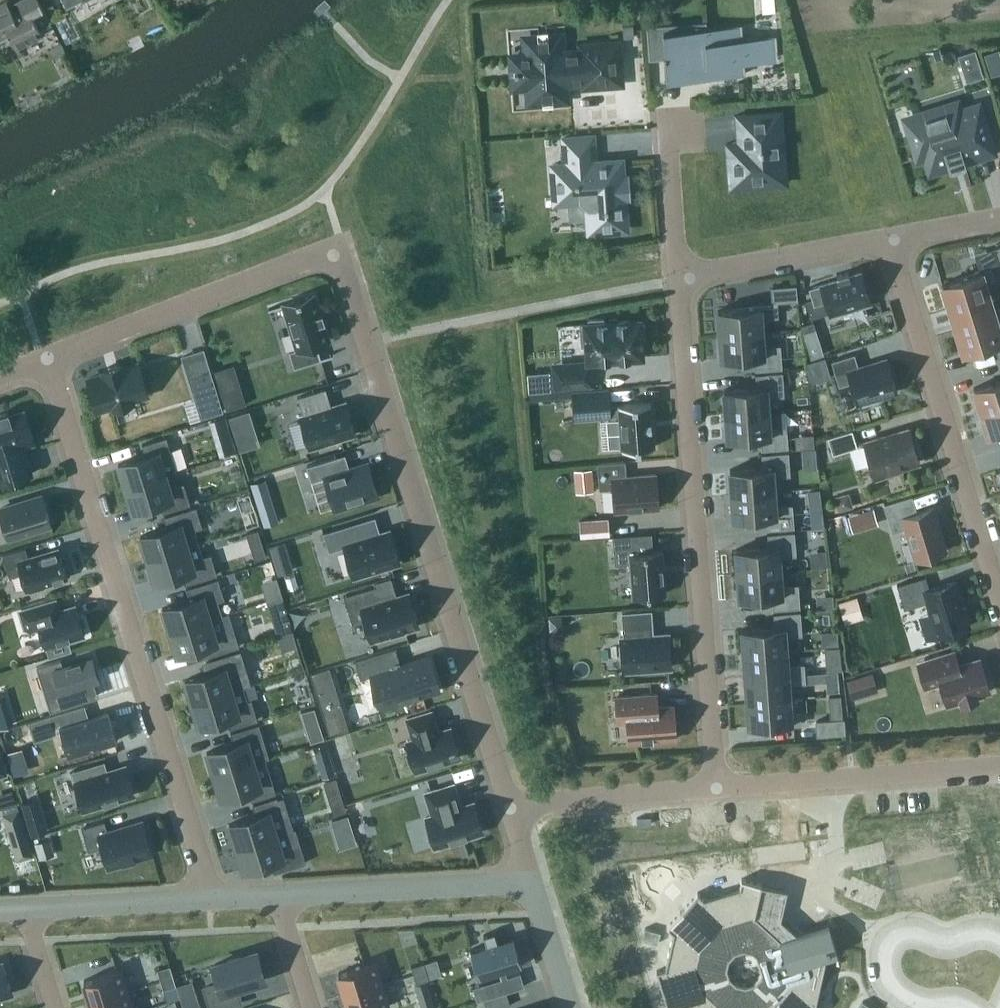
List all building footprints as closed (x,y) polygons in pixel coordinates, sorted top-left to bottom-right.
[(7,0),(0,4),(0,41),(10,35),(16,48),(43,34),(40,29),(51,23),(39,0),(20,0),(18,1),(22,9),(14,13),(7,0)] [(772,59),(770,36),(737,38),(736,25),(705,27),(705,22),(672,24),(672,29),(661,30),(664,79),(688,77),(688,73),(715,71),(715,75),(739,73),(738,61),(772,59)] [(623,38),(634,37),(633,25),(622,25),(623,38)] [(581,47),(582,51),(559,53),(558,36),(531,38),(532,49),(526,50),(527,55),(512,56),(514,83),(528,82),(529,99),(562,97),(561,80),(584,79),(584,83),(617,81),(614,45),(581,47)] [(67,53),(62,42),(51,48),(57,58),(67,53)] [(961,66),(978,61),(974,49),(957,54),(961,66)] [(999,65),(999,56),(998,49),(984,53),(989,69),(999,65)] [(959,111),(956,103),(906,119),(918,157),(926,155),(931,170),(948,165),(949,169),(950,169),(951,170),(965,165),(964,164),(966,164),(965,160),(992,151),(978,105),(959,111)] [(779,111),(734,115),(737,142),(724,143),(727,186),(785,182),(779,111)] [(561,137),(563,164),(550,165),(553,201),(577,199),(585,207),(587,231),(623,229),(621,196),(624,196),(623,179),(620,179),(618,161),(593,162),(591,135),(561,137)] [(941,284),(948,307),(989,295),(985,282),(994,279),(990,267),(965,274),(966,277),(941,284)] [(828,311),(830,315),(868,303),(858,272),(848,275),(846,272),(834,276),(836,279),(820,284),(824,295),(805,301),(810,316),(828,311)] [(771,287),(772,301),(796,299),(795,285),(771,287)] [(312,294),(282,304),(296,348),(287,351),(293,368),(320,359),(315,344),(327,340),(321,322),(324,321),(321,312),(318,313),(312,294)] [(989,295),(948,307),(955,330),(999,316),(999,307),(993,309),(989,295)] [(717,309),(719,333),(761,330),(760,316),(770,316),(769,303),(747,305),(747,307),(717,309)] [(955,330),(962,354),(994,345),(998,357),(999,357),(999,331),(996,319),(999,318),(999,316),(955,330)] [(586,345),(587,361),(642,357),(641,338),(645,338),(644,322),(639,323),(639,319),(603,322),(603,317),(587,318),(588,323),(579,323),(581,345),(586,345)] [(761,330),(719,333),(721,359),(753,356),(754,370),(782,368),(780,344),(763,345),(761,330)] [(810,358),(824,354),(819,338),(805,342),(810,358)] [(896,392),(886,359),(857,368),(853,355),(830,362),(834,376),(846,373),(855,404),(896,392)] [(808,379),(829,373),(824,356),(806,361),(808,379)] [(122,368),(120,363),(103,368),(104,373),(87,379),(97,409),(114,404),(115,407),(132,402),(131,398),(148,393),(139,362),(122,368)] [(590,383),(589,366),(553,368),(554,386),(590,383)] [(210,367),(189,374),(196,395),(217,388),(210,367)] [(723,389),(725,413),(768,410),(767,396),(784,395),(782,371),(755,373),(756,387),(723,389)] [(980,411),(999,405),(999,379),(973,388),(980,411)] [(240,385),(220,391),(226,409),(246,403),(240,385)] [(330,406),(324,388),(298,396),(304,415),(300,416),(310,446),(355,432),(346,401),(330,406)] [(619,414),(619,422),(622,449),(653,446),(649,401),(608,405),(607,388),(572,391),(574,418),(619,414)] [(980,411),(987,435),(999,431),(999,405),(980,411)] [(233,432),(254,425),(249,409),(228,416),(233,432)] [(768,410),(725,413),(727,439),(759,436),(760,450),(788,448),(786,424),(769,425),(768,410)] [(0,483),(31,474),(22,445),(34,441),(24,411),(9,415),(8,412),(0,414),(0,482),(0,483)] [(228,425),(225,414),(212,418),(216,429),(228,425)] [(901,468),(901,466),(918,461),(909,428),(865,441),(876,476),(901,468)] [(857,445),(857,444),(852,429),(828,437),(833,453),(858,446),(857,445)] [(124,486),(164,473),(175,470),(165,436),(141,444),(144,455),(117,464),(124,486)] [(729,469),(731,493),(773,490),(772,476),(790,475),(788,451),(761,453),(762,467),(729,469)] [(338,455),(306,465),(311,481),(324,477),(334,507),(338,505),(338,509),(353,504),(352,501),(378,493),(368,461),(342,469),(338,455)] [(625,475),(624,461),(596,463),(598,489),(612,488),(614,511),(657,507),(655,473),(625,475)] [(573,469),(575,484),(591,483),(590,467),(573,469)] [(162,512),(189,503),(183,484),(169,488),(164,473),(124,486),(131,509),(158,500),(162,512)] [(250,483),(260,513),(275,508),(265,478),(250,483)] [(773,490),(731,493),(733,518),(765,516),(766,529),(793,527),(792,504),(775,505),(773,490)] [(838,511),(852,507),(848,492),(834,496),(838,511)] [(8,537),(30,530),(31,533),(51,526),(42,495),(0,508),(0,511),(8,537)] [(905,527),(915,560),(946,551),(933,508),(917,513),(912,497),(885,505),(893,531),(905,527)] [(147,558),(199,542),(195,529),(202,527),(196,506),(164,516),(167,527),(140,536),(147,558)] [(874,509),(849,513),(851,530),(876,526),(874,509)] [(822,512),(809,514),(810,527),(823,526),(822,512)] [(608,536),(606,518),(578,520),(579,538),(608,536)] [(353,575),(399,561),(389,531),(357,541),(352,523),(323,532),(329,551),(344,546),(353,575)] [(737,574),(779,570),(778,556),(795,555),(794,531),(766,533),(767,546),(735,549),(737,574)] [(630,562),(632,595),(664,593),(661,550),(649,551),(648,534),(613,536),(614,563),(630,562)] [(273,559),(288,555),(283,541),(268,545),(273,559)] [(147,558),(154,581),(181,573),(185,584),(217,574),(211,554),(203,556),(199,542),(147,558)] [(44,587),(43,583),(66,576),(58,549),(29,558),(25,547),(2,554),(9,577),(21,573),(26,588),(29,588),(30,591),(44,587)] [(254,559),(266,555),(263,548),(252,551),(254,559)] [(780,585),(779,570),(737,574),(739,598),(771,596),(772,609),(800,607),(798,583),(780,585)] [(909,581),(897,584),(904,608),(916,605),(927,601),(930,611),(937,635),(969,626),(956,580),(929,588),(925,589),(921,577),(909,581)] [(169,630),(221,614),(217,601),(224,599),(218,578),(186,588),(189,599),(162,608),(169,630)] [(383,600),(378,584),(376,585),(343,595),(352,623),(365,619),(371,638),(418,624),(409,592),(397,596),(383,600)] [(845,623),(863,618),(856,596),(838,602),(845,623)] [(48,602),(21,610),(26,627),(38,623),(45,645),(48,656),(71,649),(68,638),(84,633),(76,606),(57,611),(54,601),(48,602)] [(620,637),(622,670),(669,666),(667,633),(649,635),(648,627),(650,627),(649,611),(623,613),(625,637),(620,637)] [(784,636),(802,634),(800,611),(773,613),(774,626),(741,629),(743,654),(786,651),(784,636)] [(221,614),(169,630),(176,653),(203,645),(207,656),(239,646),(233,625),(225,628),(221,614)] [(548,631),(556,631),(562,624),(562,616),(547,617),(548,631)] [(291,624),(275,629),(277,636),(293,631),(291,624)] [(395,646),(351,660),(352,661),(353,661),(358,679),(370,675),(374,688),(375,693),(376,693),(380,708),(437,690),(432,675),(433,675),(431,671),(426,656),(399,664),(394,648),(395,648),(395,646)] [(838,647),(824,648),(825,658),(839,657),(838,647)] [(205,673),(184,680),(191,703),(243,686),(250,684),(246,671),(243,662),(240,650),(208,660),(211,671),(205,673)] [(787,664),(786,651),(743,654),(745,678),(804,673),(804,663),(787,664)] [(939,678),(947,702),(961,698),(962,702),(976,698),(974,694),(989,689),(979,659),(953,667),(949,654),(918,663),(924,683),(939,678)] [(36,667),(36,668),(40,667),(53,708),(49,710),(49,711),(92,698),(87,682),(98,679),(91,656),(61,665),(60,659),(36,667)] [(350,712),(364,706),(347,665),(333,671),(350,712)] [(329,666),(310,672),(329,733),(348,727),(329,666)] [(836,671),(824,672),(825,681),(826,691),(838,691),(836,671)] [(805,682),(804,673),(745,678),(746,701),(789,698),(788,683),(805,682)] [(846,680),(851,695),(868,690),(864,675),(846,680)] [(243,686),(191,703),(198,725),(225,717),(229,728),(257,719),(251,700),(247,701),(243,686)] [(626,720),(628,741),(675,738),(673,705),(656,706),(655,692),(615,695),(617,721),(626,720)] [(840,696),(829,697),(831,719),(841,719),(840,696)] [(789,698),(746,701),(748,725),(778,723),(779,725),(800,724),(799,711),(790,712),(789,698)] [(304,722),(317,718),(314,707),(301,711),(304,722)] [(59,725),(68,755),(117,740),(108,710),(59,725)] [(431,710),(406,718),(413,739),(406,741),(415,770),(459,756),(450,728),(437,732),(434,726),(436,725),(431,710)] [(0,715),(0,727),(14,722),(10,712),(0,715)] [(51,715),(28,721),(32,735),(55,728),(51,715)] [(816,721),(817,734),(844,732),(843,718),(841,719),(831,719),(816,721)] [(234,743),(206,752),(213,774),(254,762),(265,758),(269,757),(258,724),(231,732),(234,743)] [(1,728),(3,744),(26,741),(24,725),(1,728)] [(316,758),(329,754),(325,742),(312,746),(316,758)] [(254,762),(213,774),(220,797),(247,789),(251,800),(276,792),(272,780),(269,771),(265,758),(254,762)] [(101,774),(98,763),(72,771),(84,809),(134,794),(126,766),(101,774)] [(328,793),(339,790),(336,778),(324,782),(328,793)] [(453,783),(425,792),(432,815),(425,817),(434,846),(438,844),(439,847),(458,842),(457,839),(482,831),(473,802),(460,806),(458,800),(459,800),(453,783)] [(0,802),(0,808),(16,804),(12,792),(7,793),(9,799),(0,802)] [(256,815),(229,824),(236,846),(276,834),(294,828),(284,796),(277,798),(277,796),(253,804),(256,815)] [(27,840),(18,809),(2,814),(12,844),(27,840)] [(80,827),(88,851),(98,848),(102,850),(108,870),(125,865),(123,861),(151,853),(146,835),(147,834),(142,820),(132,823),(133,824),(107,832),(103,821),(80,827)] [(39,822),(28,825),(30,835),(42,831),(39,822)] [(276,834),(236,846),(243,869),(270,860),(274,872),(306,862),(300,843),(295,828),(294,828),(276,834)] [(355,842),(352,831),(336,836),(340,847),(355,842)] [(35,842),(39,857),(51,853),(46,838),(35,842)] [(696,894),(666,927),(672,933),(664,969),(656,972),(667,1007),(822,1007),(815,1002),(825,958),(837,954),(827,924),(780,940),(753,915),(760,884),(740,880),(738,888),(703,900),(696,894)] [(660,931),(645,927),(642,939),(657,943),(660,931)] [(479,977),(522,964),(522,963),(521,964),(513,937),(513,936),(497,941),(494,931),(493,931),(494,933),(484,936),(484,934),(483,934),(486,944),(470,949),(470,950),(471,949),(479,977)] [(211,1007),(225,1007),(241,1003),(236,988),(265,979),(256,952),(214,965),(219,983),(205,988),(211,1007)] [(345,995),(382,983),(375,961),(338,973),(345,995)] [(13,993),(3,962),(0,963),(0,996),(13,993)] [(413,974),(426,970),(423,962),(411,966),(413,974)] [(161,980),(173,976),(169,963),(157,967),(161,980)] [(90,1003),(128,991),(121,969),(83,981),(90,1003)] [(426,970),(413,974),(416,982),(428,978),(426,970)] [(163,988),(176,984),(173,976),(161,980),(163,988)] [(483,999),(505,992),(501,978),(473,986),(477,1001),(483,999)] [(426,981),(415,984),(421,1004),(432,1001),(426,981)] [(389,1006),(382,983),(345,995),(349,1007),(382,1007),(389,1006)] [(92,1007),(133,1007),(128,991),(90,1003),(92,1007)] [(510,1005),(506,992),(505,992),(483,999),(486,1007),(501,1007),(510,1005)] [(180,998),(184,1007),(201,1007),(196,993),(180,998)]
